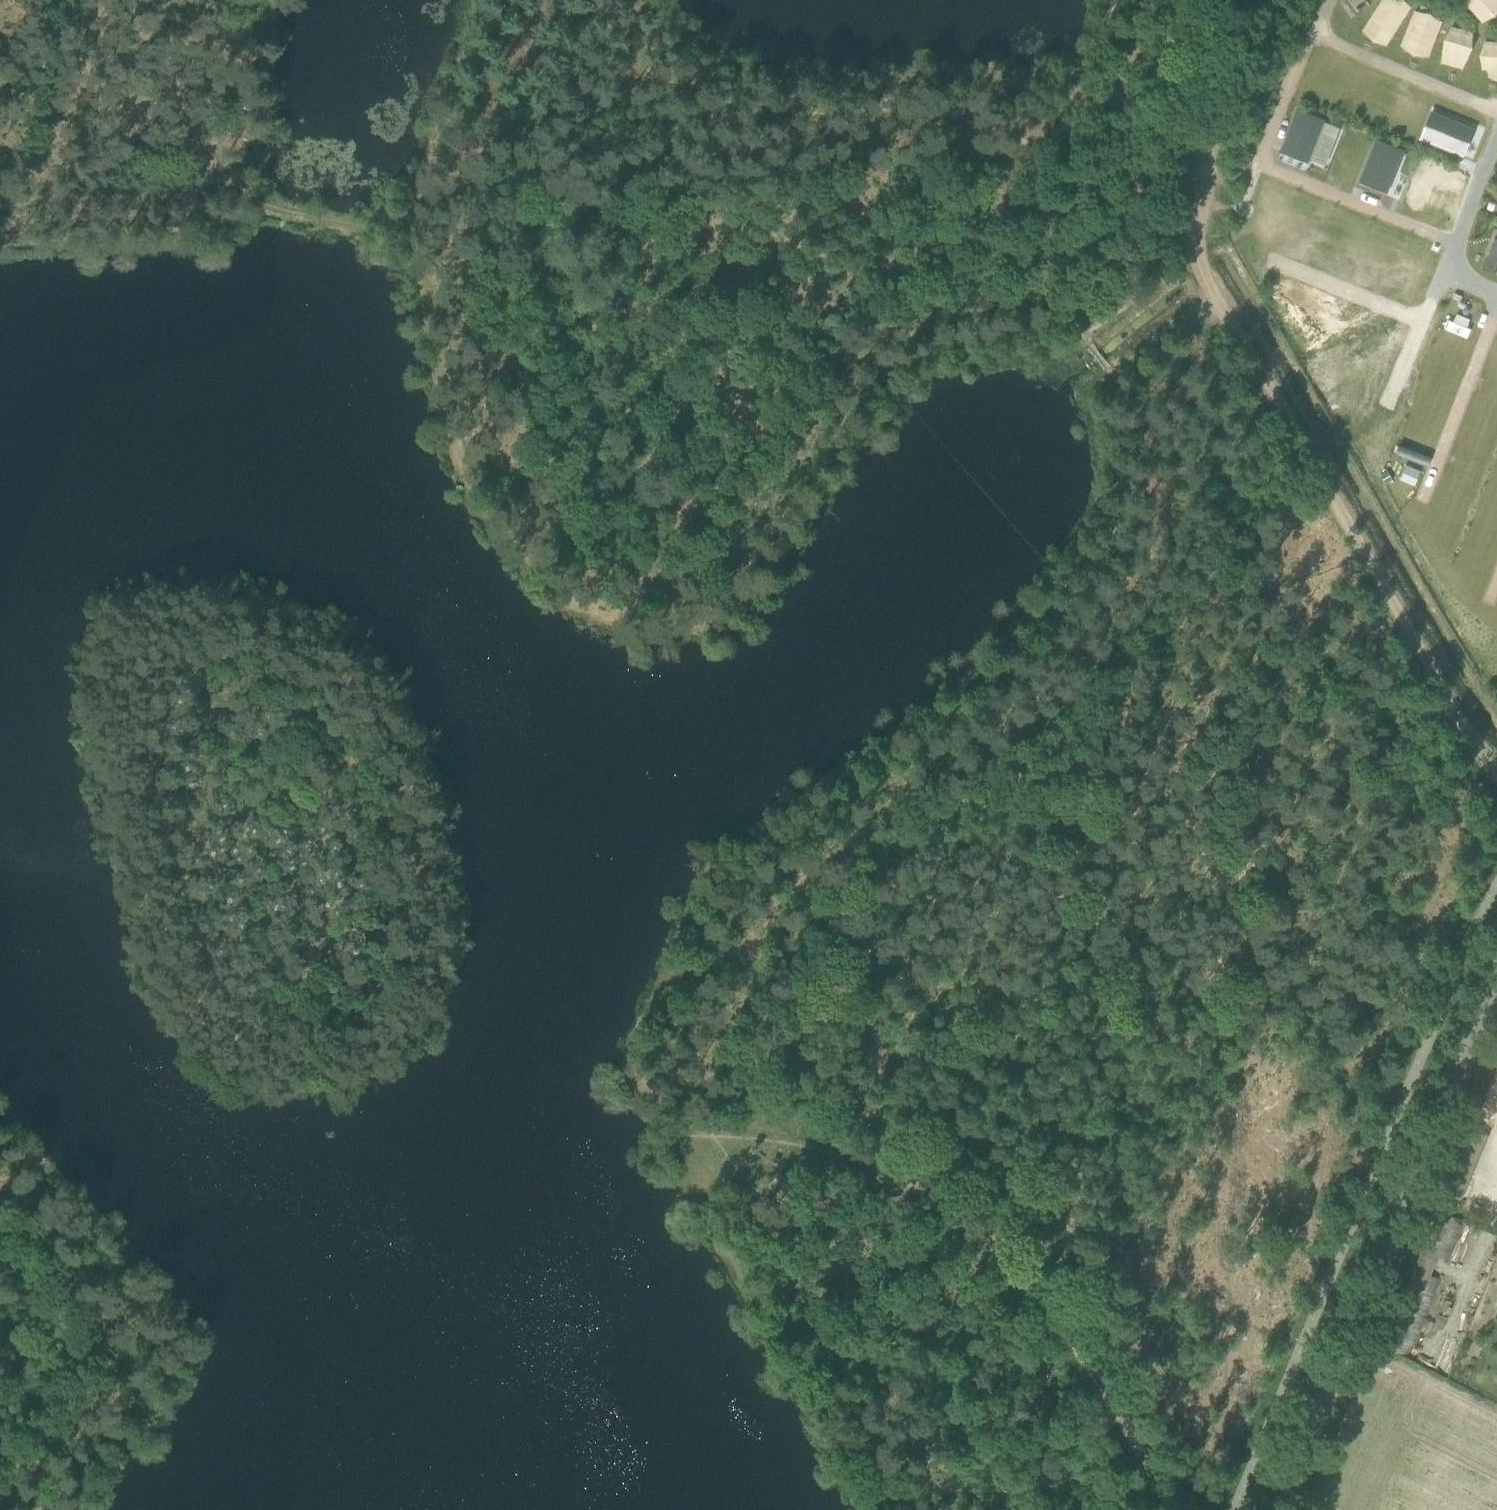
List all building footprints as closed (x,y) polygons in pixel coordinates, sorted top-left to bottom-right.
[(1418,11),(1433,0),(1410,0),(1418,11)] [(1382,339),(1369,330),(1357,346),(1370,355),(1382,339)]
